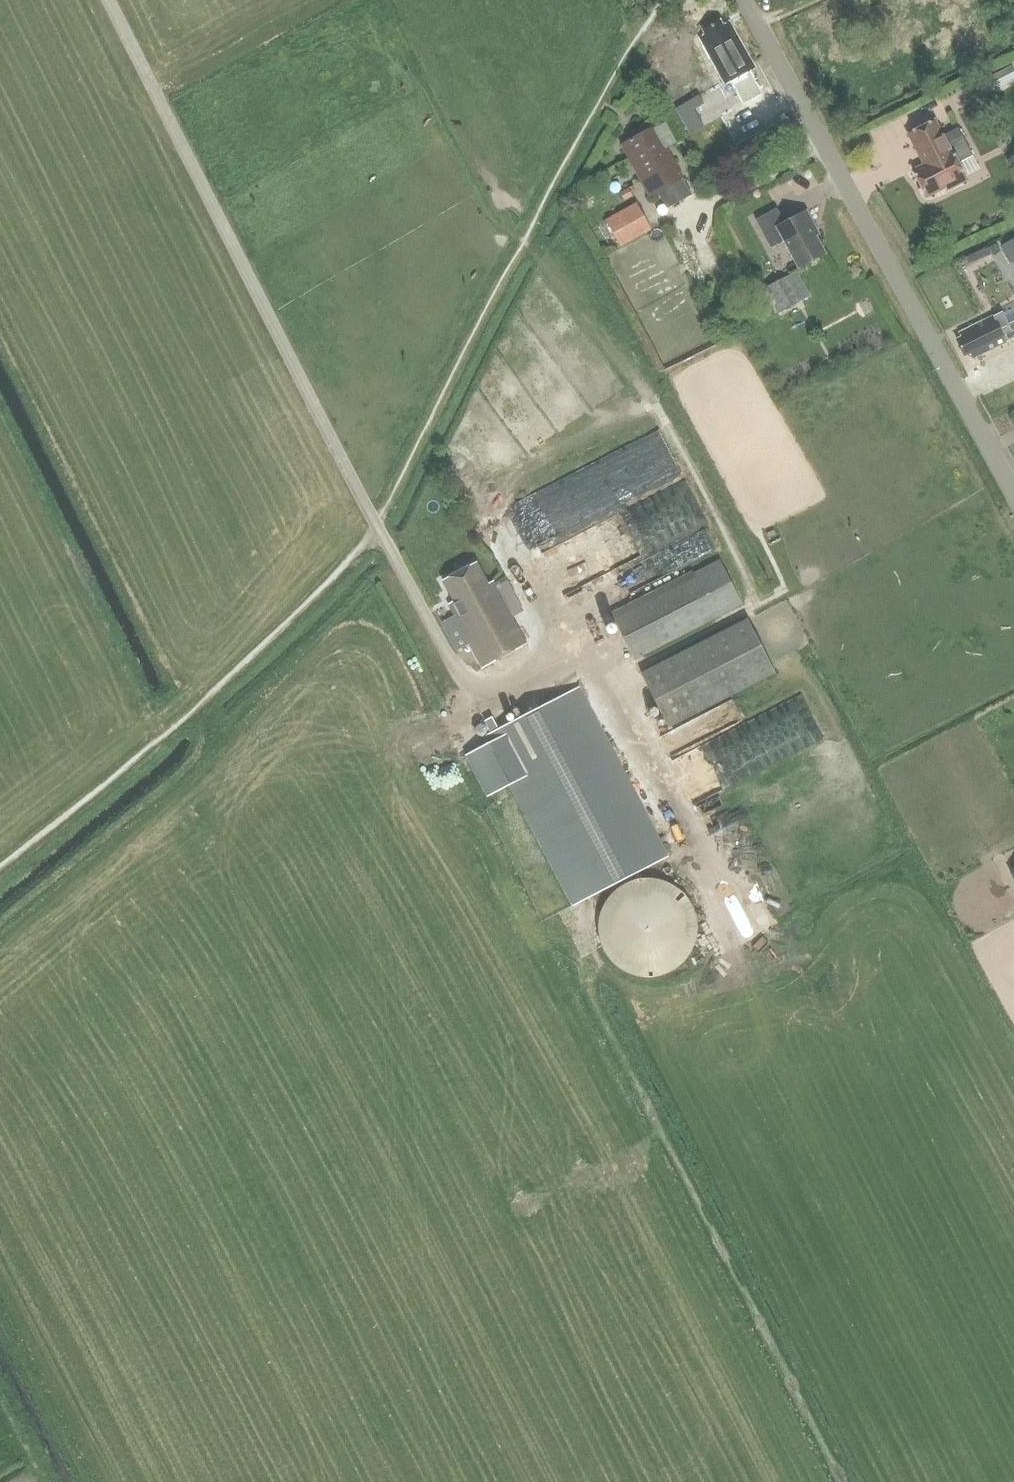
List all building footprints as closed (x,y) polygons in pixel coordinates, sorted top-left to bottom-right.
[(727,27),(724,22),(708,32),(710,36),(704,40),(730,84),(733,82),(744,103),(763,92),(752,72),(758,68),(733,23),(727,27)] [(989,76),(997,90),(1013,80),(1013,74),(1009,65),(989,76)] [(973,157),(959,129),(947,135),(939,117),(909,132),(918,150),(926,165),(913,172),(926,198),(946,188),(948,191),(967,181),(959,164),(973,157)] [(652,129),(623,145),(650,196),(658,192),(666,208),(692,195),(683,179),(667,148),(663,150),(652,129)] [(628,188),(620,193),(624,201),(633,196),(628,188)] [(651,233),(636,205),(605,222),(621,250),(651,233)] [(705,229),(715,229),(715,210),(705,210),(705,229)] [(813,228),(805,214),(784,226),(776,212),(755,223),(770,252),(783,245),(798,272),(825,257),(810,230),(813,228)] [(1001,247),(1010,262),(1013,259),(1013,239),(1001,247)] [(997,243),(989,247),(993,255),(1001,251),(997,243)] [(778,316),(799,305),(785,280),(764,291),(778,316)] [(993,318),(1005,341),(1013,336),(1013,323),(1009,326),(1002,313),(993,318)] [(962,337),(958,339),(967,355),(972,352),(975,357),(1005,341),(993,318),(961,334),(962,337)] [(633,658),(742,601),(722,561),(613,618),(633,658)] [(477,565),(444,583),(455,603),(449,606),(483,670),(527,647),(492,583),(488,585),(477,565)] [(640,674),(643,680),(668,729),(775,674),(747,619),(640,674)] [(492,745),(469,758),(490,798),(512,787),(575,906),(667,858),(579,691),(500,732),(492,736),(489,738),(492,745)] [(493,717),(485,722),(492,736),(500,732),(493,717)] [(1013,889),(1013,864),(1004,870),(1013,889)] [(646,878),(637,878),(629,880),(622,884),(615,889),(609,894),(604,901),(600,909),(598,917),(597,925),(597,933),(599,941),(602,949),(606,956),(611,962),(618,968),(625,972),(633,975),(641,977),(649,977),(657,976),(665,973),(673,969),(679,964),(685,957),(689,950),(693,942),(694,934),(695,926),(694,918),(691,909),(688,902),(683,895),(677,889),(670,884),(662,881),(654,878),(646,878)]
